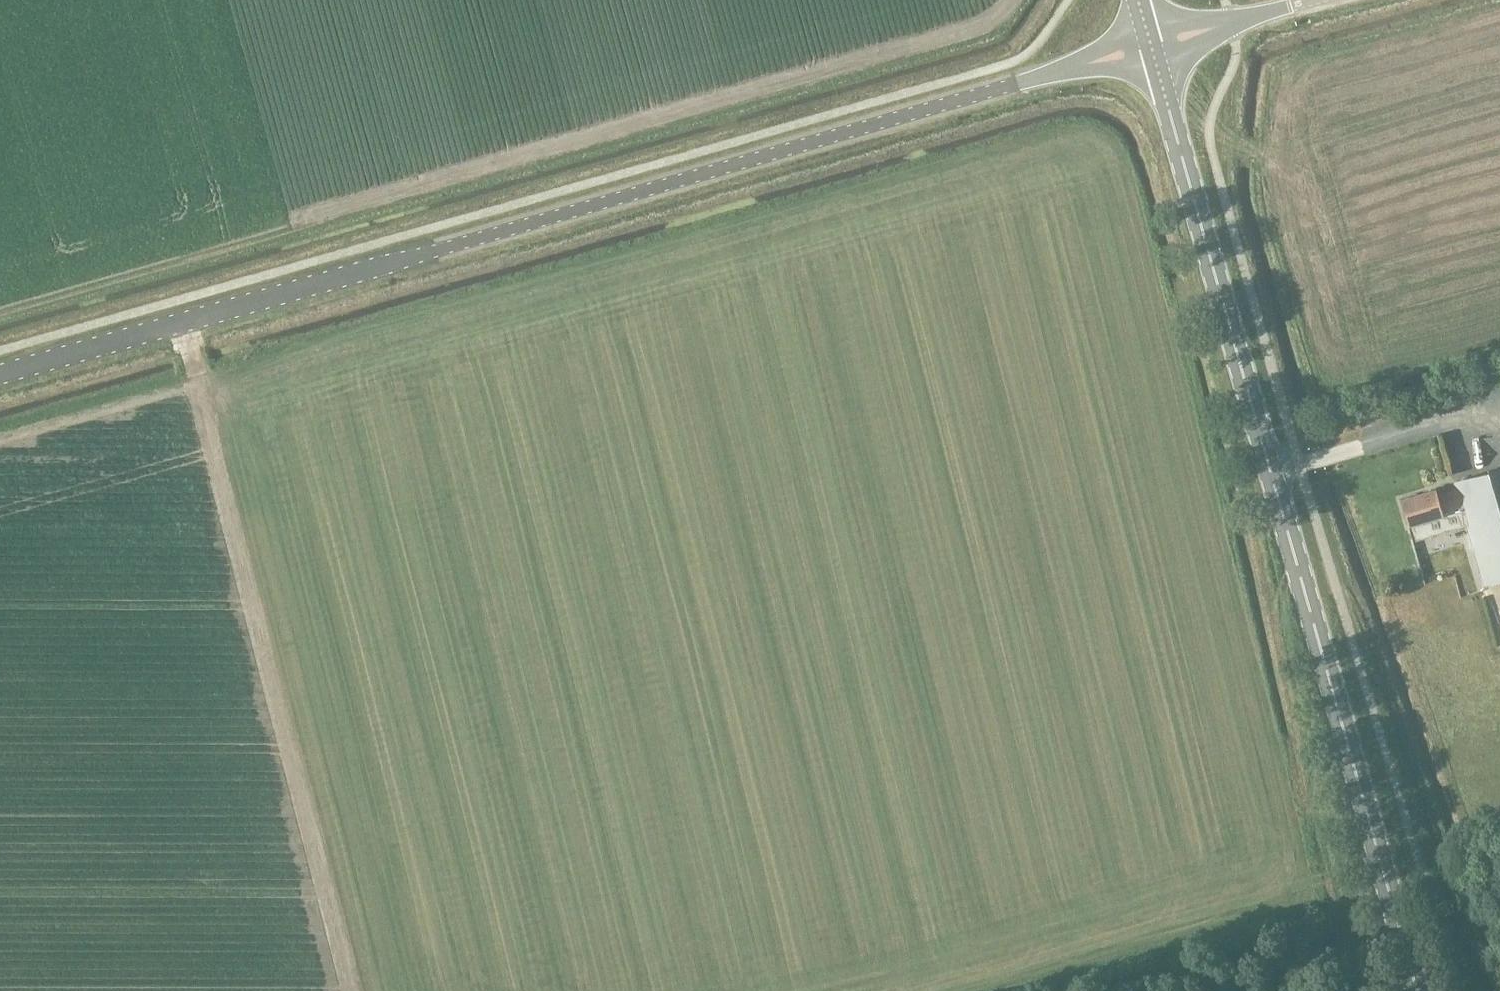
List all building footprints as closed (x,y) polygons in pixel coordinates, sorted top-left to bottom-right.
[(1499,579),(1499,468),(1454,482),(1456,488),(1436,493),(1435,489),(1400,499),(1407,524),(1443,514),(1442,511),(1461,505),(1484,584),(1499,579)]
